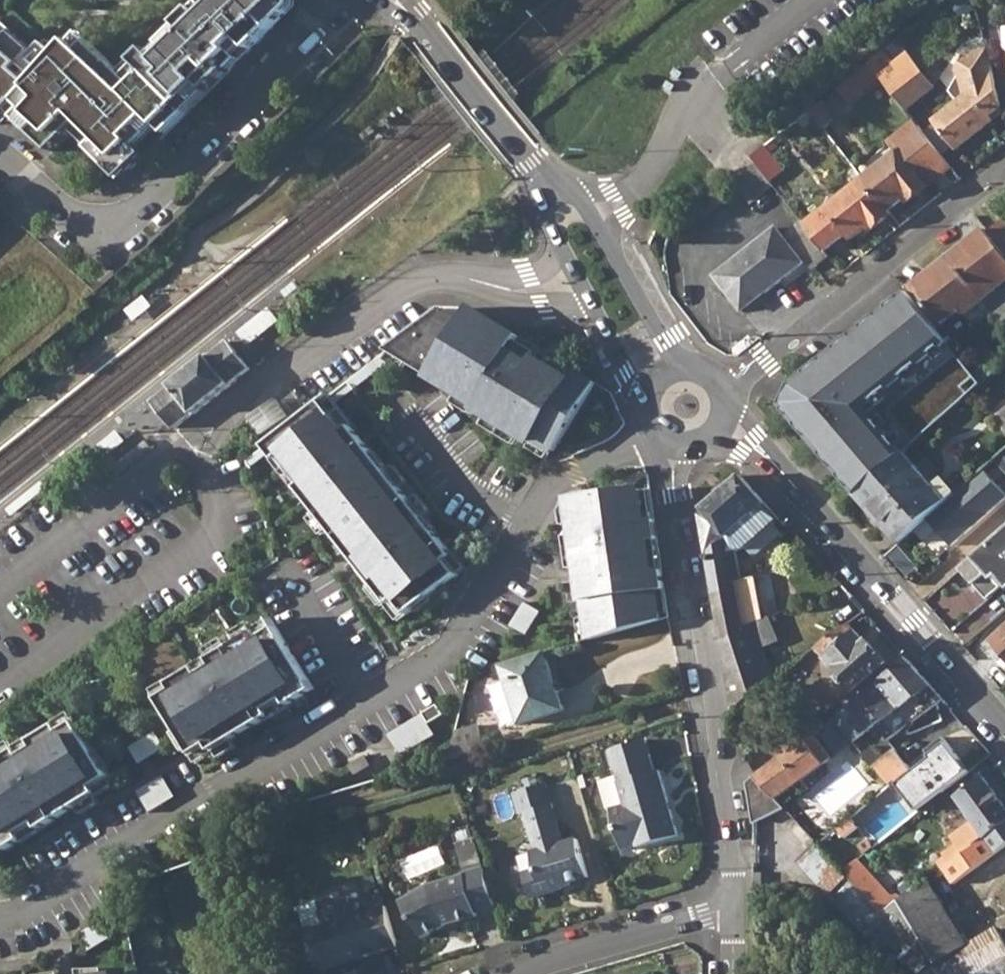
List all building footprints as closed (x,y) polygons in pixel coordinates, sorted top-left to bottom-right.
[(10,120),(47,156),(75,132),(126,187),(294,12),(295,0),(189,0),(119,68),(79,34),(47,75),(10,120)] [(4,127),(10,120),(47,75),(39,68),(50,54),(42,47),(36,53),(0,23),(0,124),(4,127)] [(898,41),(871,63),(879,73),(907,52),(898,41)] [(959,101),(934,121),(957,150),(995,119),(992,115),(1004,105),(988,47),(967,54),(958,69),(959,75),(950,91),(959,101)] [(907,52),(879,73),(907,108),(934,87),(907,52)] [(926,132),(866,179),(893,215),(953,167),(926,132)] [(766,146),(753,156),(758,164),(772,181),(785,170),(766,146)] [(772,181),(758,164),(736,182),(753,204),(776,185),(772,181)] [(859,185),(807,225),(826,251),(849,234),(854,240),(869,227),(874,223),(878,227),(893,215),(866,179),(857,169),(851,174),(859,185)] [(988,231),(1004,254),(1004,218),(988,231)] [(807,225),(803,220),(786,233),(815,269),(831,256),(826,251),(807,225)] [(874,223),(869,227),(873,232),(878,227),(874,223)] [(778,227),(717,276),(745,311),(806,263),(778,227)] [(953,256),(989,302),(987,303),(994,311),(1004,326),(1004,254),(988,231),(986,229),(953,256)] [(989,302),(953,256),(914,287),(943,326),(964,310),(970,317),(987,303),(989,302)] [(987,303),(970,317),(976,326),(994,311),(987,303)] [(270,307),(238,333),(248,346),(281,320),(270,307)] [(867,378),(872,383),(909,350),(935,327),(920,308),(906,321),(915,332),(867,378)] [(399,355),(556,454),(601,382),(474,310),(447,309),(391,350),(399,355)] [(811,437),(807,441),(856,497),(858,495),(894,464),(886,454),(914,429),(918,432),(933,419),(923,407),(968,368),(935,327),(909,350),(872,383),(855,399),(838,413),(811,437)] [(230,385),(250,368),(229,342),(210,358),(208,357),(174,384),(175,385),(154,403),(176,428),(194,414),(196,413),(231,386),(230,385)] [(391,350),(349,383),(356,391),(399,355),(391,350)] [(991,362),(975,376),(982,386),(999,372),(991,362)] [(783,405),(811,437),(838,413),(855,399),(826,366),(783,405)] [(971,373),(964,380),(974,393),(982,386),(975,376),(971,373)] [(278,397),(248,416),(261,435),(290,417),(278,397)] [(331,400),(269,447),(401,623),(466,572),(331,400)] [(996,420),(1004,430),(1004,412),(996,420)] [(894,464),(858,495),(901,544),(928,519),(959,493),(945,478),(934,486),(905,454),(894,464)] [(928,519),(951,546),(1004,497),(1004,493),(984,470),(959,493),(928,519)] [(648,474),(566,486),(575,548),(583,609),(613,606),(616,629),(667,614),(665,598),(659,552),(648,474)] [(742,477),(705,510),(707,513),(701,518),(710,563),(715,594),(722,630),(728,661),(734,693),(737,710),(778,678),(765,648),(782,640),(771,615),(762,619),(754,577),(742,579),(741,572),(738,554),(745,554),(781,522),(742,477)] [(575,548),(566,486),(559,486),(567,549),(575,548)] [(781,522),(745,554),(738,554),(741,572),(759,570),(795,538),(781,522)] [(963,570),(989,600),(1003,587),(994,577),(998,573),(1004,582),(1004,533),(963,570)] [(529,601),(514,625),(528,636),(543,609),(529,601)] [(849,622),(816,648),(828,661),(826,663),(853,695),(855,693),(860,698),(894,672),(888,665),(890,663),(871,641),(870,643),(860,632),(859,634),(849,622)] [(163,695),(197,759),(320,690),(281,625),(163,695)] [(543,637),(546,649),(571,642),(568,630),(543,637)] [(1004,652),(1004,632),(995,641),(1004,652)] [(547,653),(505,666),(523,723),(566,710),(547,653)] [(894,672),(860,698),(882,723),(878,725),(889,741),(944,700),(908,660),(894,672)] [(860,698),(834,719),(854,743),(878,725),(882,723),(860,698)] [(0,758),(0,846),(4,852),(118,785),(75,711),(0,758)] [(423,714),(392,734),(402,753),(436,734),(423,714)] [(458,731),(451,758),(486,748),(479,724),(458,731)] [(158,731),(132,747),(143,764),(169,747),(158,731)] [(810,737),(756,775),(777,796),(801,778),(822,762),(813,749),(817,746),(810,737)] [(926,751),(932,759),(915,773),(896,749),(885,758),(874,768),(889,786),(895,781),(910,799),(915,794),(926,807),(941,795),(971,771),(943,737),(926,751)] [(649,741),(613,751),(629,806),(614,810),(626,851),(641,847),(641,848),(682,837),(663,772),(658,773),(649,741)] [(874,745),(862,754),(874,768),(885,758),(874,745)] [(756,775),(748,780),(756,823),(788,807),(785,803),(777,796),(756,775)] [(166,777),(140,793),(151,810),(177,793),(166,777)] [(942,870),(979,843),(1004,824),(1004,806),(984,777),(957,796),(962,802),(971,816),(964,820),(966,823),(949,836),(955,844),(942,854),(945,856),(937,862),(942,870)] [(801,778),(777,796),(785,803),(807,787),(801,778)] [(527,874),(535,898),(566,890),(565,886),(592,878),(580,840),(566,844),(555,805),(549,785),(516,794),(523,814),(529,813),(540,851),(535,853),(540,870),(527,874)] [(926,807),(922,811),(930,820),(949,804),(941,795),(926,807)] [(962,802),(955,807),(964,820),(971,816),(962,802)] [(821,845),(817,841),(797,860),(882,953),(891,945),(903,934),(883,913),(846,872),(821,845)] [(861,860),(846,872),(883,913),(904,898),(899,892),(895,896),(861,860)] [(431,885),(404,900),(425,937),(449,925),(481,917),(479,912),(498,907),(487,867),(467,872),(468,875),(431,885)] [(883,913),(903,934),(940,973),(1004,973),(1004,941),(998,930),(970,946),(929,880),(904,898),(883,913)] [(324,968),(401,946),(389,905),(362,913),(358,901),(352,903),(351,898),(329,905),(330,909),(333,922),(328,923),(312,928),(313,930),(308,932),(314,952),(319,951),(324,968)] [(330,909),(325,911),(328,923),(333,922),(330,909)] [(101,923),(75,939),(85,955),(112,939),(101,923)] [(891,945),(919,973),(940,973),(903,934),(891,945)] [(324,972),(323,968),(310,972),(311,973),(388,973),(389,973),(383,955),(324,972)]
